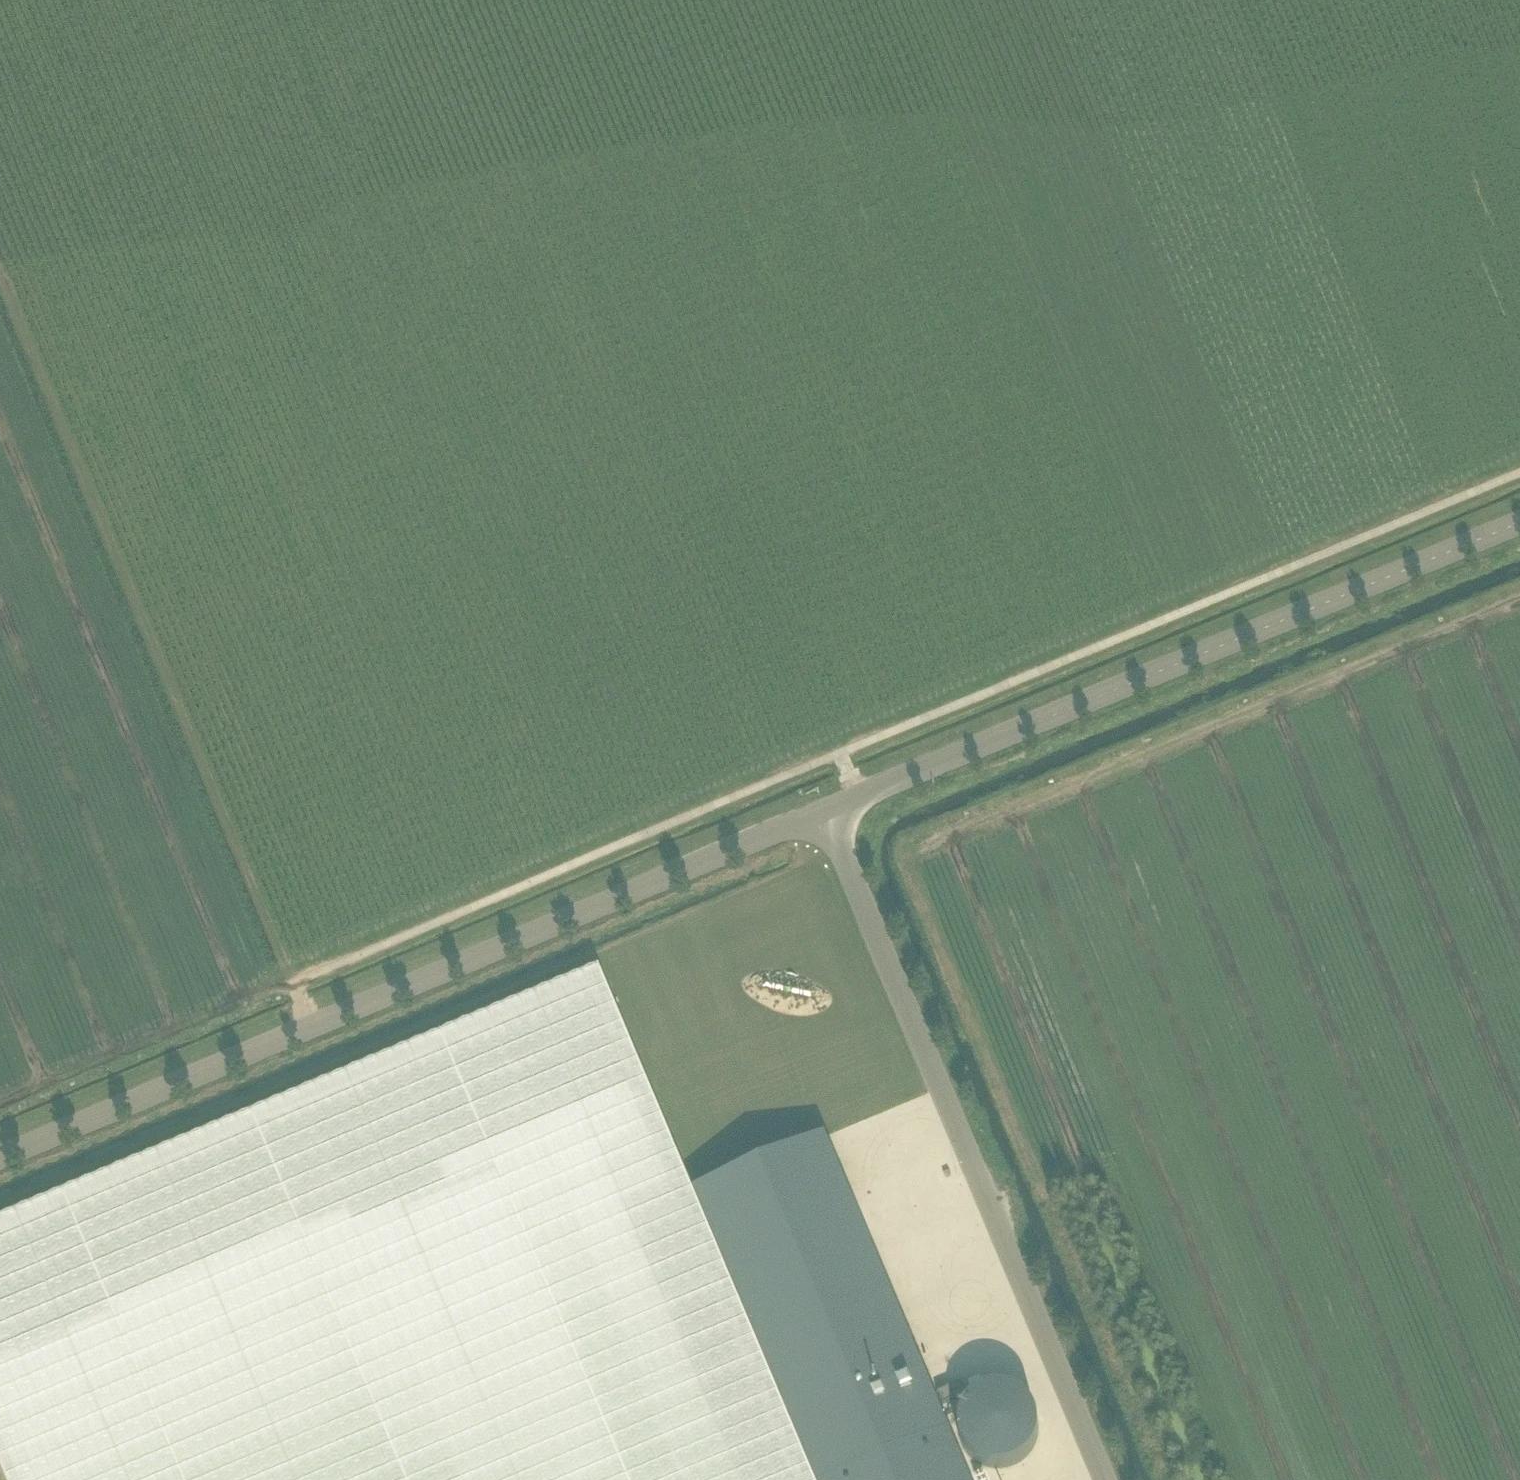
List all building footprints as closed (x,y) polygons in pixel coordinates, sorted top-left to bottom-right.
[(691,1193),(599,969),(0,1219),(0,1474),(3,1479),(812,1479),(691,1193)] [(928,1094),(913,1100),(940,1168),(955,1162),(928,1094)] [(825,1137),(691,1193),(812,1479),(969,1479),(825,1137)] [(912,1187),(931,1227),(933,1226),(945,1251),(961,1243),(930,1179),(912,1187)] [(939,1392),(944,1403),(966,1394),(961,1383),(939,1392)]
